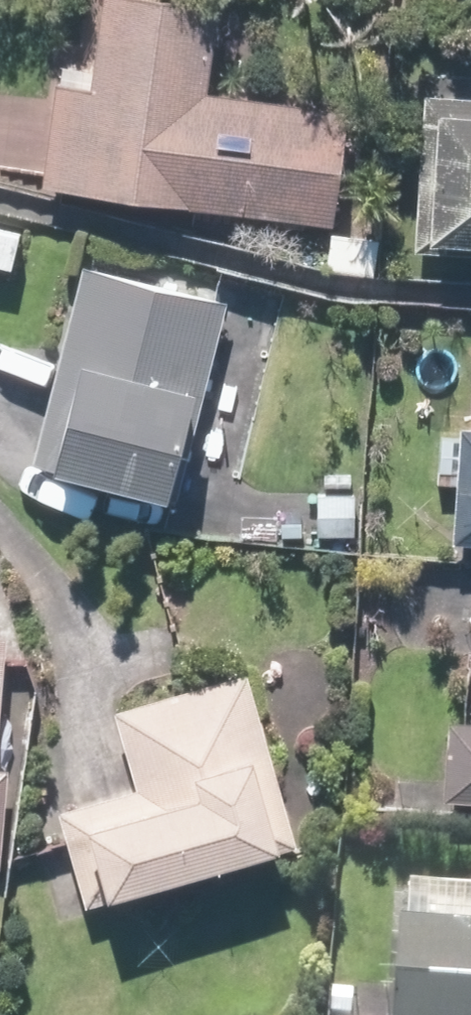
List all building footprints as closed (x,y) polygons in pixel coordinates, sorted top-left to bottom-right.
[(47,190),(339,222),(351,110),(210,95),(220,4),(185,0),(111,0),(103,69),(60,65),(47,190)] [(418,249),(470,252),(470,93),(426,90),(418,249)] [(181,495),(227,304),(87,270),(41,462),(181,495)] [(441,421),(437,481),(470,483),(466,537),(470,538),(470,422),(441,421)] [(2,868),(12,762),(3,761),(15,628),(0,627),(0,868),(2,868)] [(303,839),(252,667),(115,708),(139,788),(64,810),(91,902),(303,839)] [(451,797),(470,798),(470,717),(454,716),(451,797)] [(405,991),(355,988),(354,1014),(470,1014),(470,889),(411,886),(411,890),(405,991)]
